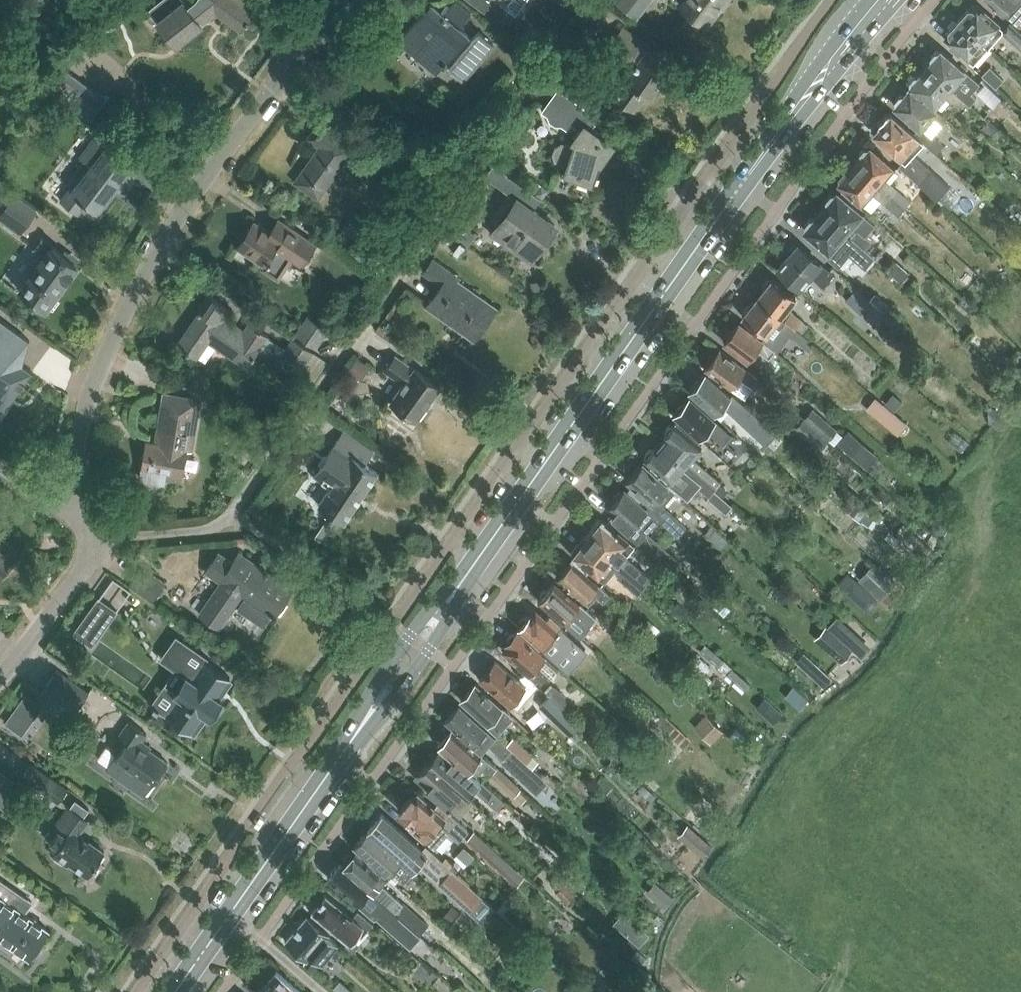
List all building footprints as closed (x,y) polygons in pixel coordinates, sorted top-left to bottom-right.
[(148,10),(176,45),(216,12),(242,31),(255,13),(243,4),(246,0),(195,0),(188,5),(184,0),(160,0),(148,10)] [(499,23),(509,10),(515,15),(526,0),(468,0),(499,23)] [(577,10),(583,2),(581,0),(564,0),(577,10)] [(615,0),(636,16),(648,0),(616,0),(615,0)] [(680,6),(706,26),(716,14),(713,13),(723,0),(685,0),(680,6)] [(1003,13),(1003,12),(1017,25),(1020,20),(1020,0),(988,0),(1003,13)] [(449,67),(448,69),(462,81),(493,44),(479,32),(472,41),(468,38),(469,36),(460,29),(472,16),(456,2),(444,16),(431,5),(399,42),(409,51),(411,50),(438,73),(445,64),(449,67)] [(1003,28),(975,4),(960,21),(988,46),(1000,31),(1020,49),(1020,35),(1007,23),(1003,28)] [(972,63),(988,46),(960,21),(945,38),(972,63)] [(663,54),(624,26),(606,50),(634,69),(615,96),(627,104),(636,112),(648,96),(651,98),(672,67),(660,58),(663,54)] [(976,98),(971,94),(980,84),(940,49),(938,51),(935,51),(930,56),(930,59),(924,67),(950,88),(964,101),(970,106),(976,98)] [(934,107),(943,96),(957,109),(964,101),(950,88),(924,67),(918,75),(914,75),(910,80),(910,84),(908,86),(908,87),(947,119),(937,109),(934,107)] [(991,67),(982,76),(995,89),(1004,79),(991,67)] [(67,69),(51,91),(91,121),(107,99),(67,69)] [(582,104),(559,87),(542,110),(548,114),(550,120),(556,123),(562,123),(567,127),(571,121),(579,107),(582,104)] [(919,139),(936,154),(944,145),(933,135),(947,119),(908,87),(902,94),(899,94),(894,99),(895,103),(893,105),(919,127),(913,133),(919,139)] [(601,164),(615,144),(593,128),(601,117),(582,104),(579,107),(571,121),(580,128),(572,140),(575,142),(574,144),(568,142),(563,142),(559,144),(556,147),(555,151),(555,155),(556,158),(558,161),(561,163),(566,165),(564,172),(594,183),(601,164)] [(909,150),(918,140),(919,139),(913,133),(891,113),(888,113),(878,124),(879,126),(873,133),(895,152),(894,153),(899,159),(902,156),(905,159),(898,167),(918,184),(932,197),(945,183),(931,170),(909,150)] [(987,121),(980,129),(989,137),(996,129),(987,121)] [(309,138),(321,146),(296,182),(319,197),(353,148),(319,124),(309,138)] [(140,171),(95,138),(81,157),(91,165),(73,191),(70,189),(61,201),(78,213),(86,202),(98,210),(115,187),(124,193),(140,171)] [(854,164),(877,183),(892,196),(905,208),(909,204),(909,200),(897,189),(886,179),(895,168),(892,166),(870,145),(868,147),(864,147),(859,153),(860,157),(854,164)] [(551,232),(556,225),(534,209),(542,198),(535,193),(527,188),(494,164),(485,176),(517,199),(497,228),(514,239),(511,243),(533,259),(540,248),(546,252),(557,236),(551,232)] [(877,183),(854,164),(847,171),(844,171),(839,176),(839,180),(838,182),(869,210),(872,210),(881,200),(885,204),(892,196),(877,183)] [(527,188),(535,193),(541,185),(533,179),(527,188)] [(38,210),(0,181),(0,206),(3,209),(0,213),(0,219),(20,233),(38,210)] [(864,236),(875,224),(836,191),(834,193),(831,194),(827,199),(827,202),(820,210),(864,248),(870,241),(864,236)] [(898,216),(905,208),(892,196),(885,204),(898,216)] [(864,248),(820,210),(813,218),(810,218),(805,224),(806,227),(804,229),(830,252),(827,256),(838,266),(848,253),(864,266),(873,256),(864,248)] [(238,246),(266,265),(266,267),(279,276),(281,275),(293,257),(304,264),(318,245),(280,219),(270,230),(256,220),(238,246)] [(463,219),(453,233),(470,245),(480,231),(463,219)] [(78,264),(44,239),(37,249),(46,255),(19,291),(43,308),(42,309),(43,310),(46,306),(51,309),(58,298),(54,295),(78,264)] [(833,274),(820,263),(798,244),(776,269),(798,288),(810,275),(823,286),(833,274)] [(425,272),(443,285),(428,306),(454,324),(458,319),(479,334),(497,308),(459,282),(463,277),(435,257),(425,272)] [(887,271),(900,282),(908,273),(895,262),(887,271)] [(764,287),(757,297),(801,333),(807,325),(801,320),(802,319),(787,308),(796,296),(772,277),(770,280),(769,279),(767,279),(763,284),(764,287)] [(869,302),(855,289),(848,297),(862,310),(869,302)] [(211,341),(247,366),(267,336),(248,322),(242,332),(227,322),(235,312),(209,294),(198,310),(200,312),(178,343),(199,358),(211,341)] [(870,302),(892,321),(897,314),(875,295),(870,302)] [(790,334),(808,348),(811,345),(805,341),(808,338),(801,333),(757,297),(750,306),(749,305),(747,305),(743,310),(743,313),(744,313),(741,317),(764,335),(761,339),(763,341),(776,351),(790,334)] [(308,317),(296,336),(316,350),(329,332),(308,317)] [(32,372),(22,365),(29,340),(0,319),(0,415),(32,372)] [(763,342),(763,341),(739,322),(723,342),(748,361),(757,349),(768,358),(774,350),(763,342)] [(293,339),(279,359),(300,372),(313,353),(293,339)] [(705,369),(731,388),(738,378),(752,389),(758,379),(745,369),(745,368),(719,349),(705,369)] [(385,371),(403,384),(391,402),(417,420),(441,387),(396,355),(385,371)] [(347,371),(357,377),(366,364),(356,357),(347,371)] [(761,436),(769,427),(746,407),(744,409),(731,398),(706,374),(689,393),(713,415),(722,405),(737,419),(739,416),(761,436)] [(166,477),(181,480),(186,449),(192,450),(200,400),(164,393),(156,443),(148,442),(141,479),(165,483),(166,477)] [(891,394),(884,403),(893,411),(901,402),(891,394)] [(907,424),(874,397),(865,408),(897,436),(907,424)] [(673,416),(698,438),(706,430),(722,444),(731,435),(716,422),(716,421),(690,398),(673,416)] [(812,409),(802,420),(826,442),(836,431),(812,409)] [(826,442),(802,420),(795,428),(819,450),(826,442)] [(698,475),(698,476),(714,490),(721,482),(692,458),(702,446),(675,423),(673,425),(669,425),(665,429),(666,433),(664,435),(665,437),(660,442),(698,475)] [(876,456),(848,431),(838,442),(866,467),(876,456)] [(345,432),(332,450),(315,475),(331,487),(318,506),(343,523),(378,473),(366,465),(374,452),(345,432)] [(642,459),(644,461),(643,463),(675,491),(682,498),(683,496),(689,500),(699,488),(709,496),(709,497),(708,499),(726,514),(732,507),(714,491),(698,476),(698,475),(660,442),(655,448),(654,446),(651,449),(648,449),(644,453),(645,456),(642,459)] [(662,505),(675,491),(669,487),(643,463),(626,480),(652,504),(646,509),(659,521),(678,538),(687,528),(662,505)] [(627,530),(626,531),(624,533),(641,548),(670,575),(681,563),(649,533),(659,521),(646,509),(624,488),(607,506),(614,513),(612,516),(627,530)] [(849,513),(861,523),(869,515),(857,504),(849,513)] [(877,510),(871,517),(879,524),(885,517),(877,510)] [(587,538),(618,563),(646,585),(651,578),(630,561),(629,562),(623,557),(633,545),(604,520),(605,519),(603,518),(587,538)] [(941,520),(935,521),(932,525),(932,530),(936,534),(942,533),(945,529),(945,524),(941,520)] [(315,537),(323,542),(329,534),(321,528),(315,537)] [(17,558),(8,550),(13,545),(0,533),(0,577),(17,558)] [(603,582),(613,570),(618,574),(616,577),(638,595),(646,585),(618,563),(587,538),(571,558),(603,582)] [(276,615),(276,614),(292,590),(238,553),(232,562),(218,552),(204,572),(220,583),(200,613),(218,628),(241,595),(245,598),(239,608),(263,625),(270,615),(274,618),(276,615)] [(610,608),(616,601),(609,595),(573,560),(557,575),(584,601),(588,605),(596,596),(603,602),(610,608)] [(897,584),(876,564),(860,581),(880,601),(897,584)] [(152,603),(166,583),(144,568),(130,588),(152,603)] [(540,597),(537,600),(563,623),(579,637),(590,626),(596,619),(580,605),(554,581),(546,590),(543,590),(540,594),(540,597)] [(848,590),(863,605),(871,596),(856,581),(848,590)] [(724,593),(728,597),(734,590),(730,586),(724,593)] [(74,632),(91,645),(116,611),(98,598),(74,632)] [(678,607),(672,612),(680,620),(685,615),(678,607)] [(541,649),(547,654),(558,642),(565,647),(573,638),(550,615),(546,619),(536,609),(518,628),(541,649)] [(836,619),(826,630),(850,652),(855,657),(865,646),(836,619)] [(184,626),(181,631),(187,636),(191,631),(184,626)] [(850,652),(826,630),(825,629),(816,640),(841,662),(850,652)] [(545,657),(545,656),(518,631),(501,650),(539,683),(545,676),(548,679),(557,668),(545,657)] [(180,698),(168,715),(167,714),(166,715),(191,733),(192,732),(190,731),(198,720),(202,714),(205,716),(208,718),(209,719),(210,716),(221,701),(222,699),(216,695),(221,688),(229,677),(204,660),(206,658),(176,637),(161,658),(186,676),(174,694),(180,698)] [(717,666),(723,659),(705,644),(699,650),(717,666)] [(802,653),(795,661),(823,686),(830,678),(802,653)] [(478,679),(510,707),(516,699),(522,705),(532,693),(526,687),(526,688),(495,661),(478,679)] [(57,669),(40,692),(72,714),(88,691),(57,669)] [(751,685),(733,669),(726,676),(745,693),(751,685)] [(497,736),(513,717),(503,709),(475,684),(460,700),(486,724),(485,725),(497,736)] [(555,687),(548,695),(566,711),(566,697),(555,687)] [(540,706),(560,726),(570,715),(549,697),(540,706)] [(764,698),(757,705),(766,713),(773,706),(764,698)] [(654,719),(661,711),(651,702),(644,710),(654,719)] [(460,705),(445,721),(481,753),(487,747),(502,760),(500,762),(537,795),(548,783),(533,768),(506,745),(502,741),(500,737),(495,737),(460,705)] [(721,733),(706,716),(695,727),(710,744),(721,733)] [(106,770),(144,797),(168,763),(149,750),(150,748),(142,742),(147,735),(129,722),(110,749),(117,754),(106,770)] [(481,753),(452,728),(438,744),(474,775),(482,766),(513,794),(520,787),(496,766),(481,753)] [(506,745),(533,768),(539,761),(513,737),(506,745)] [(492,791),(483,782),(476,776),(438,744),(437,744),(441,747),(428,762),(468,797),(474,789),(485,800),(484,800),(497,811),(505,802),(492,791)] [(631,769),(640,759),(627,747),(618,758),(631,769)] [(414,778),(460,817),(473,801),(468,797),(428,762),(414,778)] [(44,772),(35,787),(59,802),(68,788),(60,782),(44,772)] [(0,783),(0,807),(4,809),(15,792),(9,788),(14,781),(6,775),(0,783)] [(551,776),(547,780),(556,788),(560,783),(551,776)] [(425,840),(434,848),(448,833),(458,842),(469,830),(438,802),(434,806),(418,792),(413,797),(412,797),(400,810),(414,822),(411,826),(425,840)] [(48,839),(60,847),(54,855),(69,866),(70,864),(88,877),(107,852),(80,833),(89,821),(70,808),(48,839)] [(382,814),(368,830),(413,870),(418,864),(470,911),(482,922),(494,908),(481,898),(425,846),(422,849),(382,814)] [(679,835),(703,855),(713,843),(688,824),(679,835)] [(368,830),(353,846),(387,876),(393,869),(408,882),(416,873),(411,872),(413,870),(368,830)] [(475,833),(467,842),(505,877),(513,868),(475,833)] [(345,862),(342,866),(417,931),(419,929),(423,933),(430,926),(404,902),(403,903),(383,885),(387,881),(379,874),(354,852),(352,854),(349,851),(342,860),(345,862)] [(338,864),(326,878),(358,905),(373,918),(375,915),(410,946),(417,939),(423,933),(419,929),(417,931),(342,866),(341,866),(338,864)] [(21,962),(26,955),(30,958),(31,956),(34,958),(41,949),(38,947),(49,931),(25,914),(33,902),(0,879),(0,948),(21,962)] [(665,907),(674,897),(656,881),(647,891),(665,907)] [(579,899),(559,882),(553,889),(559,894),(557,896),(571,908),(579,899)] [(372,922),(358,910),(352,917),(325,894),(310,912),(338,936),(339,935),(348,943),(363,926),(366,930),(372,922)] [(453,906),(444,917),(451,923),(460,912),(453,906)] [(624,911),(614,923),(639,945),(649,932),(624,911)] [(310,956),(321,966),(339,946),(328,936),(307,917),(286,941),(306,961),(310,956)] [(256,991),(257,991),(300,991),(275,970),(267,979),(263,979),(258,986),(258,989),(256,991)] [(433,971),(427,979),(443,991),(457,991),(433,971)] [(337,991),(350,991),(351,991),(339,980),(332,987),(337,991)]
